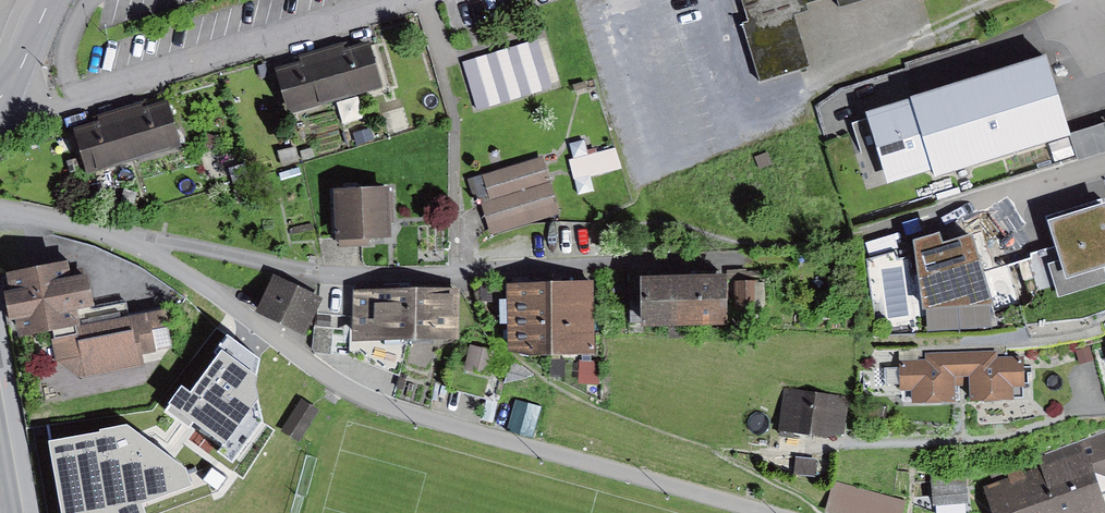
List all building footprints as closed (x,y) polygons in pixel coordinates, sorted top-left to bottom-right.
[(747,21),(742,23),(759,81),(809,66),(793,15),(808,10),(806,3),(816,0),(740,0),(747,21)] [(539,38),(464,60),(478,106),(553,84),(552,81),(559,79),(548,39),(540,42),(539,38)] [(342,43),(324,47),(336,96),(383,84),(372,39),(343,46),(342,43)] [(302,60),(278,67),(290,108),(336,96),(324,47),(300,54),(302,60)] [(1048,47),(912,89),(913,92),(935,164),(937,169),(1073,127),(1048,47)] [(585,80),(574,83),(577,96),(588,93),(585,80)] [(935,164),(913,92),(866,106),(888,178),(935,164)] [(142,102),(122,107),(136,156),(180,143),(169,101),(144,108),(142,102)] [(88,170),(136,156),(122,107),(97,114),(99,121),(76,128),(78,134),(88,170)] [(296,145),(279,148),(282,164),(299,161),(296,145)] [(615,147),(569,157),(574,177),(619,166),(615,147)] [(561,212),(543,156),(473,178),(491,235),(561,212)] [(389,183),(334,184),(335,245),(369,244),(369,230),(390,230),(389,183)] [(1047,214),(1065,272),(1104,260),(1104,196),(1047,214)] [(939,225),(914,232),(924,303),(956,301),(957,314),(991,311),(991,298),(995,299),(973,227),(942,234),(939,225)] [(65,255),(7,265),(17,332),(51,326),(56,359),(81,375),(150,365),(148,352),(176,348),(169,305),(131,311),(126,300),(91,305),(85,270),(68,273),(65,255)] [(699,319),(699,270),(643,269),(643,319),(699,319)] [(699,319),(728,319),(728,270),(699,270),(699,319)] [(323,297),(274,273),(258,306),(307,330),(323,297)] [(595,278),(549,279),(550,346),(588,347),(595,330),(595,278)] [(549,279),(508,279),(509,340),(529,347),(550,346),(549,279)] [(754,281),(739,281),(739,308),(754,308),(754,281)] [(414,285),(415,333),(455,333),(455,284),(414,285)] [(415,333),(414,285),(353,286),(354,335),(415,333)] [(333,328),(315,326),(312,351),(330,353),(333,328)] [(497,350),(471,343),(464,367),(490,374),(497,350)] [(1090,346),(1076,350),(1080,363),(1094,359),(1090,346)] [(997,349),(961,351),(962,383),(971,382),(971,397),(1016,395),(1015,383),(1025,382),(1024,355),(998,356),(997,349)] [(957,383),(962,383),(961,351),(925,352),(926,358),(899,359),(900,389),(912,389),(913,397),(957,395),(957,383)] [(849,396),(786,388),(781,424),(844,432),(849,396)] [(320,406),(303,395),(282,427),(299,438),(320,406)] [(536,402),(509,395),(501,425),(527,432),(536,402)] [(1041,464),(1059,512),(1097,512),(1104,510),(1104,491),(1099,476),(1104,474),(1104,431),(1038,457),(1041,464)] [(817,457),(796,455),(794,472),(815,475),(817,457)] [(986,484),(996,512),(1059,512),(1041,464),(1024,470),(1021,461),(1005,467),(1009,476),(986,484)] [(967,471),(932,473),(934,500),(968,498),(967,471)] [(825,510),(836,512),(903,512),(906,502),(834,481),(825,510)]
